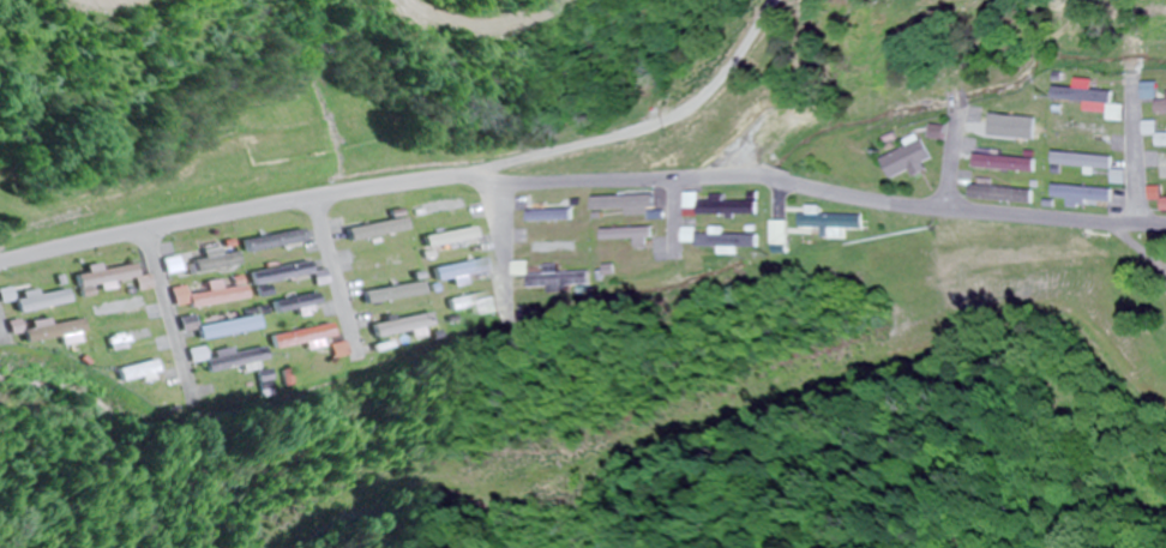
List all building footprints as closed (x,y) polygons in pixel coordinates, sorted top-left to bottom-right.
[(1163,102),(1163,84),(1148,84),(1148,101),(1162,101),(1162,115),(1165,115),(1165,102),(1163,102)] [(1119,93),(1059,88),(1058,101),(1115,105),(1114,120),(1126,121),(1126,119),(1120,118),(1121,107),(1118,107),(1119,93)] [(1056,137),(1116,142),(1117,125),(1057,121),(1056,137)] [(983,137),(1044,140),(1045,127),(984,124),(983,137)] [(897,181),(915,172),(918,178),(931,172),(928,165),(937,160),(928,141),(887,161),(897,181)] [(1056,169),(1115,174),(1116,158),(1057,153),(1056,169)] [(1038,160),(974,156),(973,170),(1037,174),(1038,160)] [(1114,188),(1055,188),(1055,203),(1114,204),(1114,188)] [(972,203),(1033,203),(1033,189),(972,189),(972,203)] [(701,202),(701,195),(688,195),(688,209),(702,209),(702,217),(762,217),(762,202),(701,202)] [(656,197),(602,197),(602,209),(656,209),(656,197)] [(531,222),(576,222),(576,212),(531,212),(531,222)] [(865,216),(804,216),(804,230),(865,230),(865,216)] [(343,231),(345,244),(404,231),(401,218),(343,231)] [(776,223),(776,246),(791,246),(791,223),(776,223)] [(422,237),(425,249),(472,239),(470,228),(422,237)] [(243,243),(246,255),(304,241),(301,230),(243,243)] [(640,245),(657,245),(657,230),(605,230),(605,242),(640,242),(640,245)] [(761,249),(761,236),(701,236),(701,230),(688,230),(688,248),(724,248),(724,256),(740,256),(740,249),(761,249)] [(475,251),(490,250),(489,237),(474,239),(475,251)] [(580,243),(533,243),(533,255),(580,255),(580,243)] [(178,279),(239,267),(236,255),(176,266),(178,279)] [(481,275),(479,261),(429,268),(430,282),(481,275)] [(247,274),(250,287),(310,275),(312,287),(324,284),(321,270),(308,273),(305,262),(247,274)] [(136,280),(134,265),(101,270),(100,265),(86,267),(87,275),(76,277),(77,288),(136,280)] [(534,275),(534,290),(594,290),(594,275),(534,275)] [(243,300),(241,286),(218,290),(217,281),(204,283),(205,293),(184,296),(183,288),(170,290),(173,309),(243,300)] [(418,295),(416,283),(358,293),(360,305),(418,295)] [(15,315),(68,303),(64,289),(12,301),(15,315)] [(267,304),(269,315),(314,305),(311,294),(267,304)] [(141,311),(138,298),(88,307),(90,320),(141,311)] [(490,316),(503,313),(500,300),(487,303),(490,316)] [(140,310),(143,322),(158,318),(155,306),(140,310)] [(363,324),(365,337),(425,330),(423,316),(363,324)] [(254,331),(252,317),(190,326),(189,317),(177,319),(179,332),(192,330),(193,340),(254,331)] [(19,345),(79,332),(77,319),(16,332),(19,345)] [(325,338),(322,325),(264,338),(267,352),(325,338)] [(125,345),(126,349),(147,346),(148,352),(164,349),(161,336),(145,339),(143,329),(99,337),(101,349),(125,345)] [(339,356),(336,343),(321,346),(324,360),(339,356)] [(201,374),(260,361),(257,345),(199,358),(197,349),(183,353),(185,364),(197,361),(201,374)] [(152,376),(148,361),(108,371),(112,386),(152,376)]
